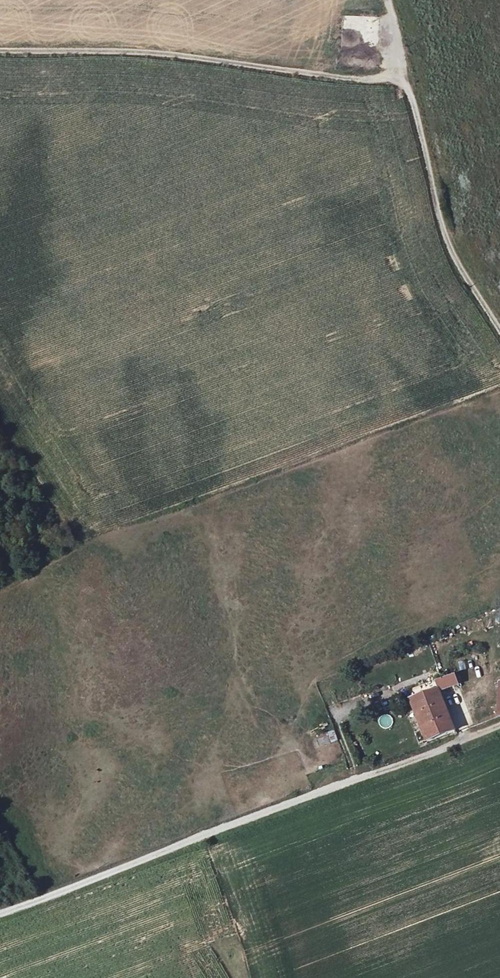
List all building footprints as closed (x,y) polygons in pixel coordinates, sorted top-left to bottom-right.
[(439,682),(437,677),(405,689),(410,701),(438,691),(443,689),(439,682)] [(439,682),(443,689),(457,684),(453,677),(439,682)] [(428,742),(455,730),(438,691),(410,701),(428,742)] [(481,711),(466,716),(472,729),(486,723),(481,711)] [(392,727),(392,716),(381,716),(381,727),(392,727)] [(334,731),(317,737),(321,747),(338,740),(334,731)]
